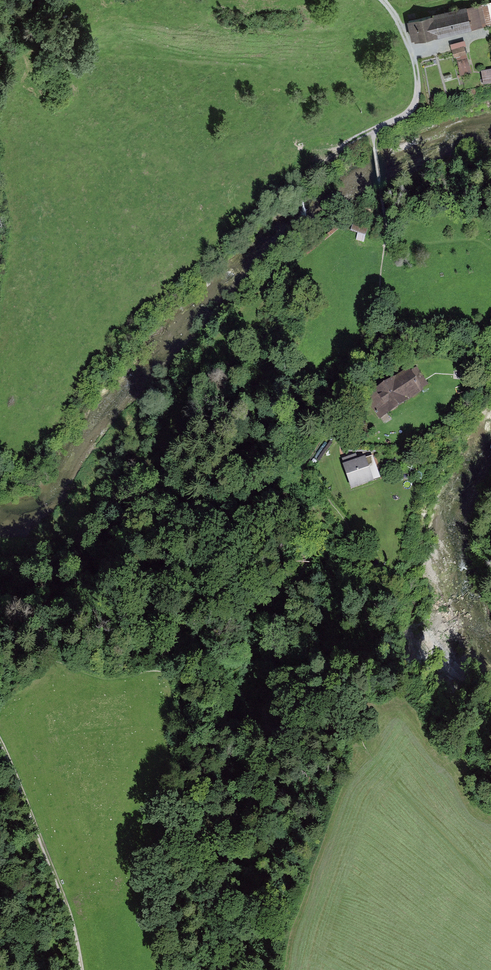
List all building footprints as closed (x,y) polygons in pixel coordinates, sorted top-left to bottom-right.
[(486,4),(409,22),(414,42),(490,24),(486,4)] [(465,46),(451,49),(453,58),(466,55),(465,46)] [(466,59),(455,62),(457,68),(468,65),(466,59)] [(480,74),(482,85),(490,83),(490,72),(480,74)] [(408,373),(369,399),(381,418),(421,392),(408,373)] [(375,478),(379,477),(371,453),(368,454),(375,478)] [(372,483),(364,460),(346,466),(353,489),(372,483)]
